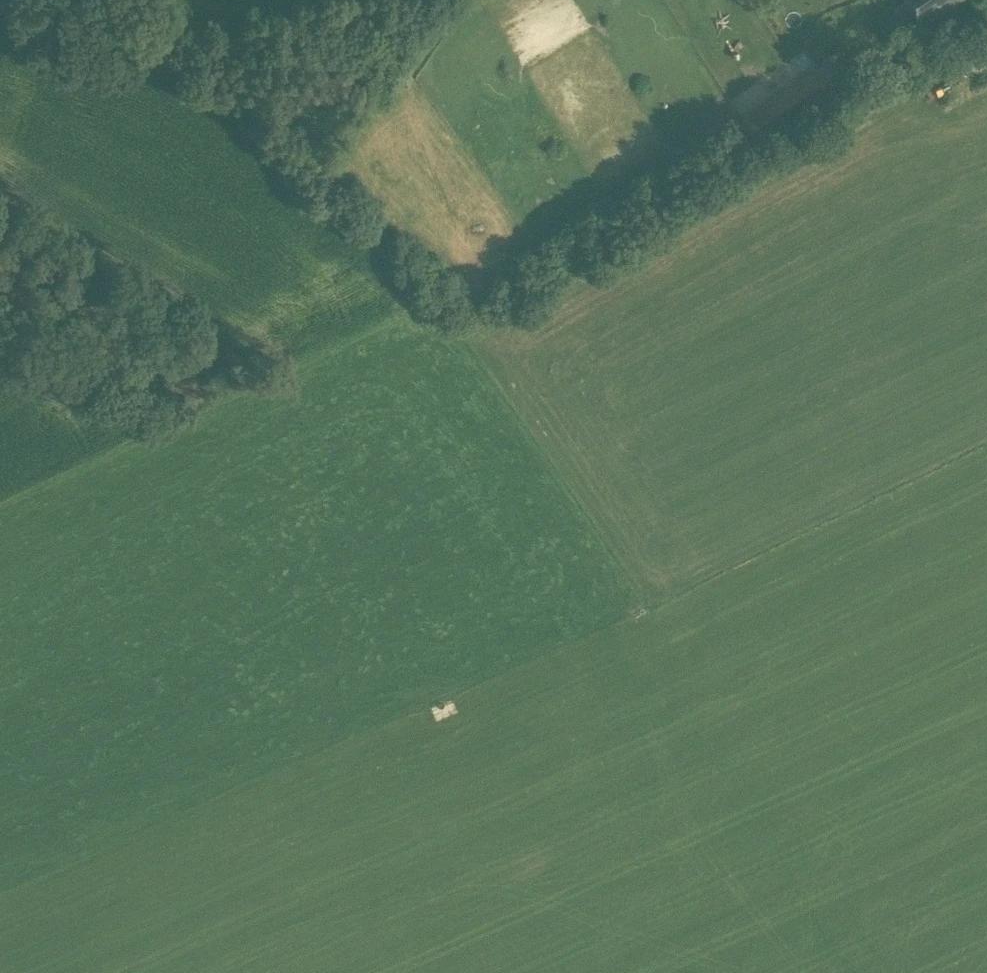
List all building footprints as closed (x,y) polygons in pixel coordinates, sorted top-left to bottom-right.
[(924,22),(958,0),(909,0),(924,22)]
